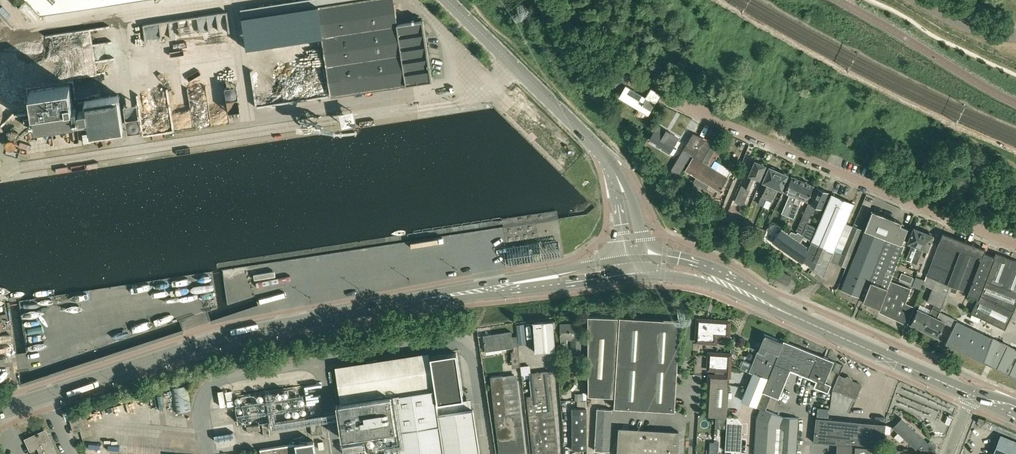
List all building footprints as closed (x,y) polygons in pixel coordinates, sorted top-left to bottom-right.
[(41,13),(122,0),(28,0),(41,13)] [(394,0),(354,0),(315,6),(319,37),(329,96),(408,84),(432,80),(423,20),(420,20),(419,16),(412,17),(412,21),(397,24),(394,0)] [(645,97),(625,85),(630,77),(610,64),(601,79),(616,88),(619,84),(624,87),(619,96),(648,114),(654,105),(654,106),(662,93),(651,87),(645,97)] [(77,106),(73,106),(69,83),(29,89),(34,117),(24,119),(25,126),(35,124),(35,128),(75,122),(74,112),(78,111),(77,106)] [(124,128),(119,94),(85,99),(86,108),(79,109),(80,118),(88,116),(90,133),(124,128)] [(688,161),(691,155),(702,137),(708,140),(712,130),(698,123),(692,133),(682,150),(679,156),(688,161)] [(669,153),(676,141),(668,136),(670,133),(657,125),(649,138),(663,147),(662,149),(669,153)] [(712,129),(712,130),(708,140),(702,137),(691,155),(702,161),(712,142),(717,131),(712,129)] [(89,134),(81,135),(82,143),(90,142),(89,134)] [(712,142),(702,161),(691,155),(688,161),(683,169),(696,176),(720,191),(728,177),(709,166),(711,162),(709,161),(716,149),(720,152),(723,147),(719,144),(717,144),(712,142)] [(765,165),(755,161),(744,186),(741,185),(734,202),(743,205),(755,178),(759,179),(765,165)] [(762,197),(767,199),(778,171),(769,167),(763,182),(768,184),(762,197)] [(788,175),(778,171),(767,199),(771,201),(776,188),(781,190),(788,175)] [(782,213),(787,216),(802,181),(792,176),(785,191),(790,193),(782,213)] [(794,218),(796,213),(802,199),(807,201),(814,186),(802,181),(787,216),(794,218)] [(796,231),(804,236),(812,241),(816,233),(804,229),(811,213),(813,214),(816,206),(821,208),(828,192),(817,187),(810,203),(808,203),(796,231)] [(800,241),(804,236),(796,231),(796,233),(791,231),(788,234),(782,230),(773,242),(802,263),(804,261),(823,276),(834,250),(842,253),(853,226),(846,223),(854,204),(832,194),(816,233),(812,241),(809,247),(800,241)] [(863,302),(880,309),(891,281),(904,246),(901,244),(908,228),(900,225),(902,222),(872,211),(841,289),(864,298),(863,302)] [(753,232),(755,226),(745,221),(742,228),(753,232)] [(753,232),(762,236),(765,230),(755,226),(753,232)] [(861,229),(853,226),(842,253),(838,264),(846,267),(861,229)] [(906,260),(912,262),(924,231),(920,230),(919,228),(917,227),(915,228),(914,228),(908,243),(912,245),(906,260)] [(928,233),(924,231),(912,262),(917,264),(922,249),(927,251),(933,235),(932,235),(931,233),(930,232),(928,233)] [(968,291),(984,252),(986,249),(973,244),(964,241),(943,233),(923,285),(932,288),(927,301),(928,301),(934,304),(941,306),(949,284),(965,290),(968,291)] [(506,247),(509,265),(542,260),(539,242),(506,247)] [(968,291),(967,294),(978,298),(971,313),(1004,329),(1014,311),(1015,304),(1015,261),(996,253),(994,257),(984,252),(968,291)] [(779,270),(775,279),(787,284),(791,276),(779,270)] [(905,274),(903,280),(910,283),(913,277),(905,274)] [(891,281),(880,309),(879,311),(907,325),(915,307),(906,303),(911,288),(891,281)] [(934,304),(929,314),(922,329),(938,337),(945,322),(937,318),(942,307),(934,304)] [(911,324),(922,329),(929,314),(918,309),(911,324)] [(586,316),(586,396),(613,398),(618,317),(586,316)] [(674,411),(680,321),(619,317),(614,408),(674,411)] [(697,335),(705,335),(705,341),(706,342),(714,343),(716,341),(716,336),(729,336),(730,321),(697,319),(697,335)] [(995,338),(990,336),(957,320),(945,344),(983,362),(996,368),(996,369),(1015,378),(1015,348),(995,338)] [(553,321),(533,322),(535,352),(554,350),(553,321)] [(524,324),(516,325),(519,345),(526,344),(524,324)] [(580,339),(582,339),(582,324),(560,324),(560,338),(568,338),(568,340),(571,340),(571,353),(580,353),(580,339)] [(521,367),(518,346),(517,336),(512,337),(511,332),(483,335),(485,351),(512,347),(512,351),(510,352),(512,368),(521,367)] [(749,372),(753,373),(768,379),(783,342),(764,334),(749,372)] [(790,371),(808,378),(818,354),(783,340),(783,342),(768,379),(757,406),(760,408),(765,409),(770,396),(778,399),(790,371)] [(432,356),(439,402),(463,399),(456,352),(432,356)] [(709,369),(730,371),(731,354),(709,353),(709,369)] [(834,361),(818,354),(808,378),(817,382),(815,388),(828,393),(830,386),(825,383),(834,361)] [(837,362),(833,371),(840,374),(844,365),(837,362)] [(558,449),(556,429),(553,410),(549,370),(529,373),(532,396),(526,397),(533,453),(558,453),(558,449)] [(768,379),(753,373),(742,400),(757,406),(768,379)] [(504,376),(490,377),(495,419),(500,453),(525,453),(521,423),(516,374),(504,376)] [(709,375),(707,416),(727,417),(729,376),(709,375)] [(856,400),(860,390),(862,385),(853,382),(851,379),(848,377),(844,378),(839,376),(838,376),(833,390),(856,400)] [(173,388),(177,413),(192,411),(188,386),(173,388)] [(475,410),(473,410),(440,415),(439,405),(437,389),(393,396),(339,403),(344,438),(398,430),(402,453),(482,453),(475,410)] [(572,408),(572,442),(572,450),(587,450),(587,408),(577,408),(572,408)] [(798,418),(783,417),(765,409),(760,408),(756,417),(754,453),(796,453),(798,418)] [(597,409),(595,440),(595,450),(610,451),(610,441),(612,410),(597,409)] [(73,433),(80,431),(75,417),(69,419),(73,433)] [(725,451),(732,451),(737,451),(741,452),(743,423),(739,417),(737,417),(737,418),(727,418),(725,451)] [(814,442),(837,444),(855,446),(871,447),(884,448),(886,424),(816,418),(814,442)] [(901,418),(897,422),(893,428),(916,450),(925,440),(901,418)] [(310,422),(312,435),(323,433),(321,421),(310,422)] [(678,431),(629,428),(618,428),(618,441),(617,451),(617,453),(677,453),(678,431)] [(37,448),(40,453),(58,453),(50,438),(47,440),(43,431),(25,440),(30,451),(37,448)] [(1009,438),(1000,435),(992,453),(1015,453),(1015,441),(1009,438)] [(918,452),(932,453),(936,446),(930,440),(918,452)] [(315,441),(261,450),(262,453),(317,453),(315,441)] [(855,446),(837,444),(836,453),(854,453),(855,446)] [(871,447),(855,446),(854,453),(871,453),(871,447)]
